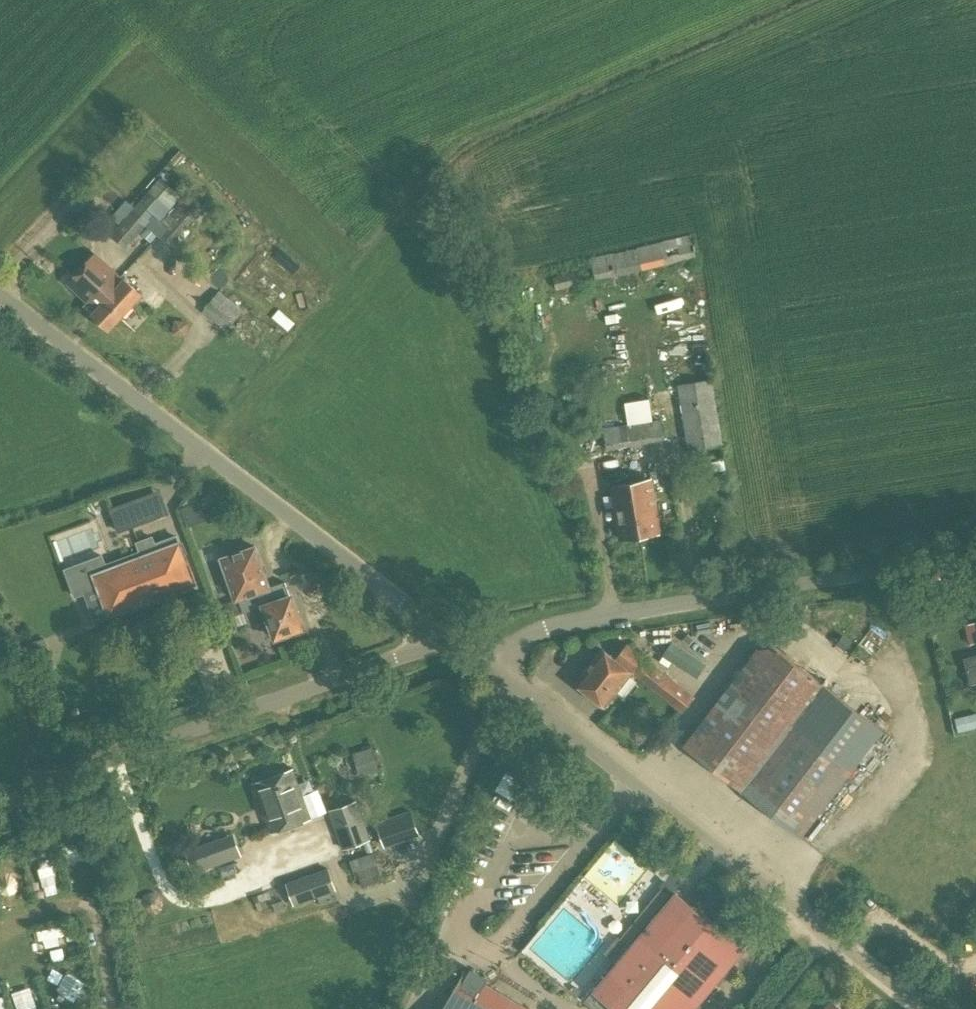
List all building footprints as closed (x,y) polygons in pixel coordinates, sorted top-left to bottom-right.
[(177,237),(203,206),(184,189),(174,200),(178,203),(161,223),(160,221),(170,209),(148,190),(110,235),(126,248),(144,226),(147,228),(157,237),(164,243),(173,233),(177,237)] [(151,243),(157,237),(147,228),(141,234),(151,243)] [(596,280),(696,257),(691,234),(591,258),(596,280)] [(108,292),(122,277),(98,255),(71,285),(89,301),(85,306),(86,307),(91,302),(104,288),(108,292)] [(556,289),(580,284),(577,272),(553,277),(556,289)] [(91,302),(86,307),(111,329),(142,295),(125,279),(124,279),(122,277),(108,292),(104,288),(91,302)] [(226,331),(243,310),(218,291),(201,312),(226,331)] [(687,449),(722,444),(712,379),(677,384),(687,449)] [(628,400),(632,422),(658,418),(655,396),(628,400)] [(607,450),(662,440),(659,419),(603,429),(607,450)] [(591,432),(601,431),(600,421),(589,423),(591,432)] [(723,459),(710,462),(712,472),(725,469),(723,459)] [(652,479),(612,486),(621,538),(661,532),(652,479)] [(118,532),(169,514),(160,489),(109,508),(118,532)] [(180,507),(185,519),(202,512),(197,501),(180,507)] [(194,581),(177,535),(155,544),(153,537),(138,543),(141,551),(106,564),(103,554),(67,568),(76,594),(100,585),(110,612),(194,581)] [(265,605),(291,597),(287,583),(270,589),(256,547),(222,558),(235,600),(238,599),(242,613),(265,605)] [(291,597),(265,605),(276,637),(303,628),(292,596),(291,597)] [(965,626),(970,645),(975,643),(975,623),(965,626)] [(846,649),(851,641),(843,635),(838,643),(846,649)] [(694,696),(628,645),(617,659),(603,649),(577,683),(606,706),(632,672),(682,711),(694,696)] [(801,837),(883,731),(774,646),(756,648),(682,745),(801,837)] [(963,659),(970,685),(975,683),(975,655),(963,659)] [(955,718),(958,732),(975,727),(975,713),(955,718)] [(359,776),(378,770),(371,747),(352,754),(359,776)] [(294,769),(255,783),(272,831),(311,817),(294,769)] [(508,779),(502,794),(517,799),(523,784),(508,779)] [(342,850),(371,840),(357,800),(328,810),(342,850)] [(375,822),(384,847),(396,843),(387,818),(375,822)] [(238,845),(226,850),(221,837),(185,850),(193,873),(241,856),(238,845)] [(60,879),(53,865),(33,874),(40,888),(60,879)] [(361,887),(382,880),(377,865),(356,873),(361,887)] [(293,905),(335,890),(327,868),(285,883),(293,905)] [(2,893),(17,888),(11,869),(0,873),(0,887),(2,893)] [(744,948),(745,946),(678,890),(595,988),(620,1008),(692,1008),(744,948)] [(614,961),(628,945),(617,936),(603,953),(614,961)] [(469,973),(467,977),(463,974),(442,1008),(522,1008),(481,985),(483,981),(469,973)]
